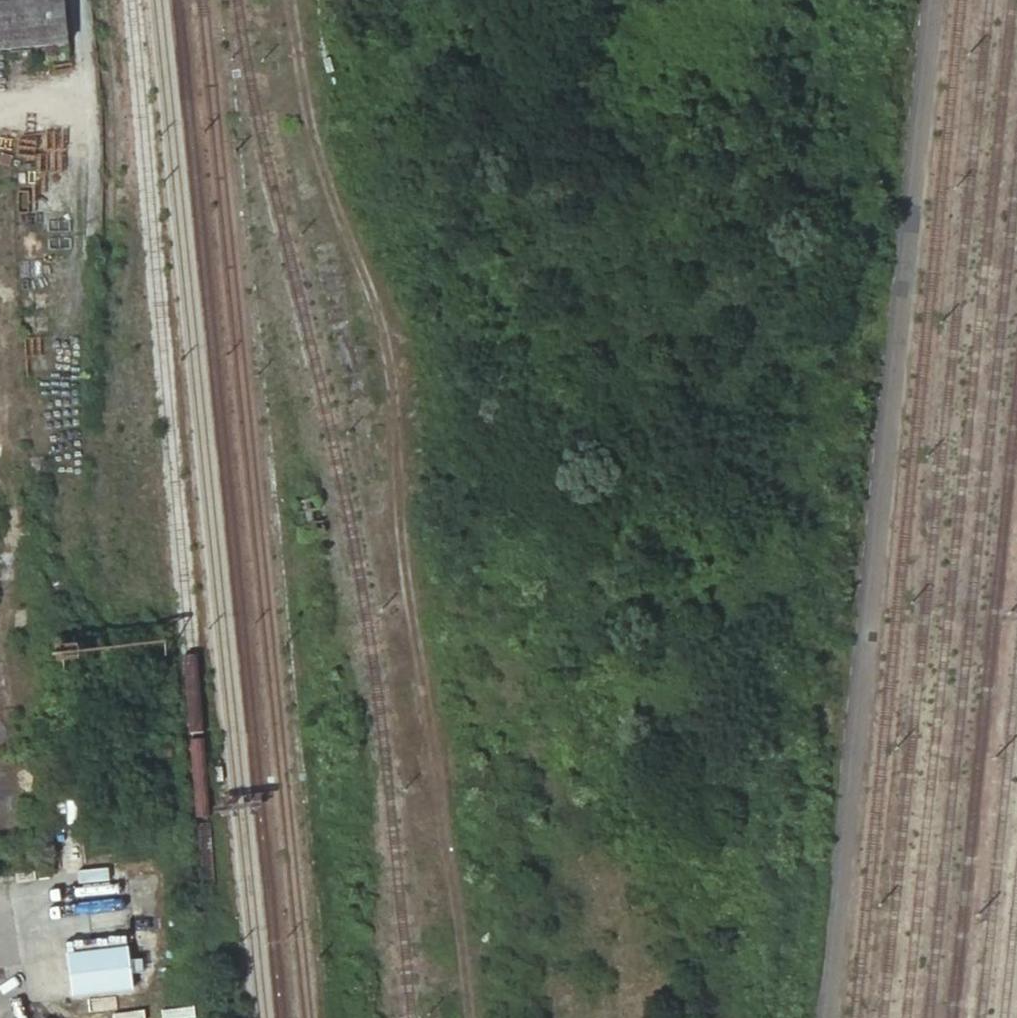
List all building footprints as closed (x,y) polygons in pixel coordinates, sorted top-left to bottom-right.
[(69,54),(63,0),(0,0),(0,61),(69,54)] [(104,991),(105,1002),(133,999),(127,939),(65,946),(70,994),(104,991)]
